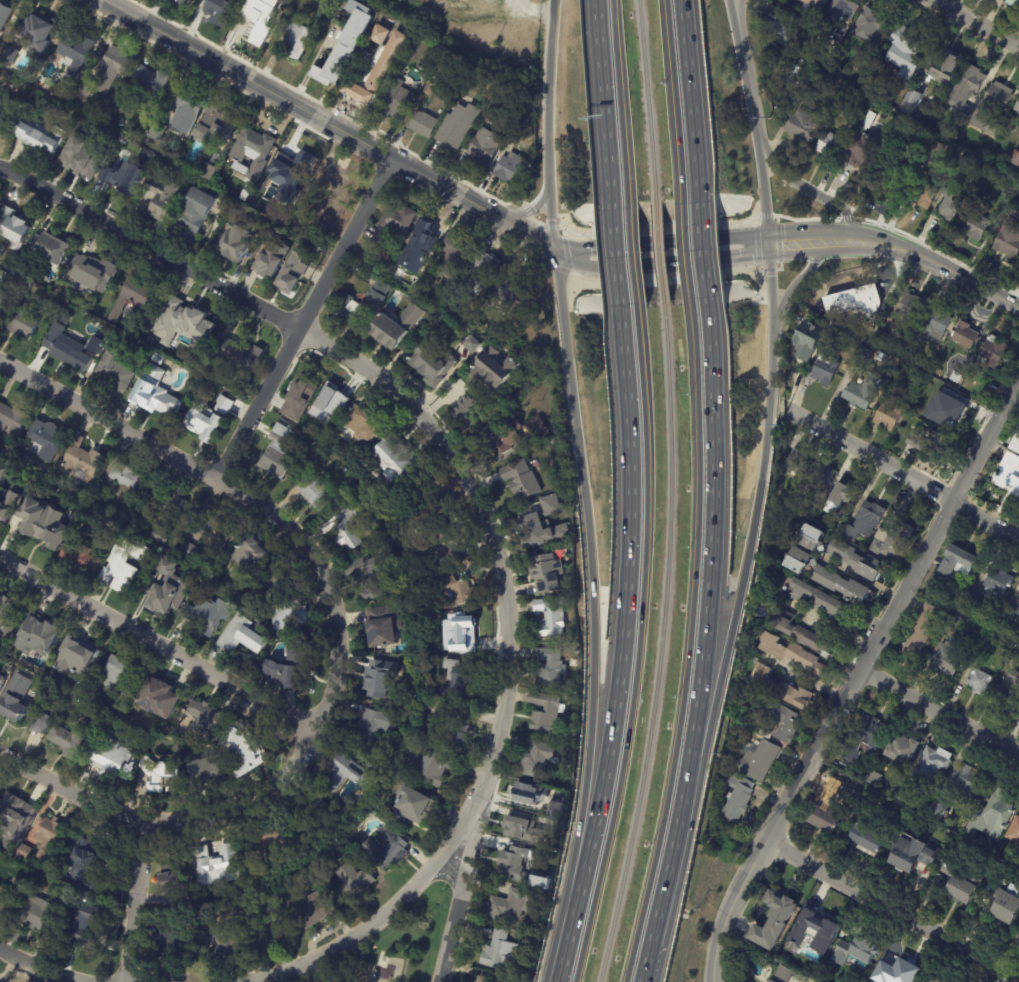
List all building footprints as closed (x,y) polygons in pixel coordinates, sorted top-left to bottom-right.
[(12,24),(0,18),(0,0),(7,0),(9,1),(9,0),(21,6),(12,24)] [(201,4),(203,0),(232,0),(244,6),(234,23),(219,15),(221,12),(214,8),(212,11),(201,4)] [(241,14),(248,0),(257,4),(259,0),(262,0),(276,7),(274,11),(284,16),(278,29),(276,28),(268,44),(252,36),(241,30),(247,17),(241,14)] [(352,7),(356,0),(363,0),(378,8),(375,12),(381,15),(358,56),(349,73),(358,78),(370,57),(386,66),(367,99),(358,93),(356,95),(342,86),(344,83),(340,80),(337,86),(317,75),(323,64),(332,69),(363,13),(352,7)] [(819,13),(798,0),(827,0),(819,13)] [(824,11),(830,0),(848,0),(848,1),(858,6),(849,22),(842,18),(830,40),(816,32),(826,16),(828,17),(830,14),(824,11)] [(1003,2),(1004,0),(1018,0),(1018,2),(1017,1),(1013,8),(1003,2)] [(869,9),(885,18),(871,45),(851,35),(856,27),(853,26),(864,6),(869,9)] [(45,18),(59,26),(51,39),(54,41),(47,54),(34,47),(36,42),(22,34),(32,16),(35,18),(37,14),(45,18)] [(300,24),(316,33),(301,60),(284,51),(289,42),(289,41),(291,37),(282,31),(289,18),(300,24)] [(900,24),(915,33),(913,36),(925,43),(919,54),(922,56),(906,82),(895,76),(900,68),(884,59),(892,44),(887,42),(897,23),(900,24)] [(65,62),(68,57),(58,52),(68,35),(81,42),(86,34),(99,41),(78,78),(68,73),(72,66),(65,62)] [(10,44),(22,51),(14,64),(2,57),(10,44)] [(121,48),(126,51),(125,53),(137,59),(128,75),(122,72),(110,95),(99,89),(104,80),(98,76),(115,44),(121,48)] [(946,55),(956,60),(942,85),(929,77),(930,76),(925,74),(939,50),(946,55)] [(426,52),(437,56),(433,67),(422,62),(426,52)] [(798,56),(795,62),(792,61),(783,77),(794,82),(806,60),(798,56)] [(57,65),(60,66),(52,80),(42,75),(50,61),(57,65)] [(833,61),(839,63),(836,69),(830,67),(833,61)] [(147,67),(159,74),(161,70),(174,77),(156,109),(145,102),(152,91),(133,80),(142,64),(147,67)] [(976,69),(981,71),(979,73),(987,77),(977,95),(973,93),(966,105),(975,110),(966,126),(955,120),(960,112),(945,104),(968,64),(976,69)] [(87,79),(98,85),(91,99),(78,93),(85,78),(87,79)] [(406,83),(404,87),(419,96),(405,121),(391,113),(386,123),(376,117),(399,78),(406,82),(406,83)] [(437,84),(431,96),(423,92),(429,80),(437,84)] [(500,88),(504,80),(510,83),(506,91),(500,88)] [(1002,85),(1013,92),(1011,95),(1012,96),(1001,116),(981,104),(993,85),(995,86),(997,82),(1002,85)] [(183,85),(210,100),(198,123),(188,118),(191,112),(170,101),(180,84),(183,85)] [(806,106),(795,101),(803,85),(814,90),(806,106)] [(909,89),(920,95),(914,106),(902,100),(908,88),(909,89)] [(493,100),(496,93),(503,96),(500,103),(493,100)] [(10,134),(0,134),(0,97),(9,97),(10,134)] [(1011,110),(1018,97),(1018,126),(1013,136),(1003,130),(1014,112),(1011,110)] [(238,121),(239,121),(225,145),(219,142),(216,147),(208,142),(205,147),(193,140),(211,101),(220,106),(217,112),(222,115),(223,112),(238,121)] [(493,122),(485,117),(492,105),(500,110),(493,122)] [(803,112),(823,122),(811,146),(783,131),(795,107),(803,112)] [(410,128),(408,128),(417,109),(423,112),(424,111),(440,119),(431,138),(415,130),(415,131),(410,128)] [(461,111),(467,114),(464,121),(474,126),(460,152),(436,139),(449,113),(453,115),(457,109),(461,111)] [(28,141),(20,136),(30,119),(55,133),(58,127),(71,134),(66,143),(67,144),(61,154),(60,154),(57,157),(48,152),(45,158),(34,151),(36,146),(29,142),(29,141),(28,141)] [(167,125),(169,126),(161,141),(148,134),(156,119),(167,125)] [(996,125),(998,126),(993,137),(982,132),(987,121),(996,125)] [(260,133),(265,135),(267,132),(279,139),(268,159),(271,161),(260,183),(257,181),(255,185),(247,181),(250,176),(234,168),(238,161),(253,169),(257,160),(249,156),(245,162),(232,154),(247,126),(260,133)] [(87,177),(85,175),(84,176),(78,173),(80,168),(76,166),(74,171),(65,166),(65,165),(60,162),(77,128),(98,139),(93,148),(109,156),(97,181),(94,180),(92,181),(90,181),(88,179),(87,177)] [(515,143),(509,139),(515,128),(524,133),(518,145),(515,143)] [(485,134),(491,137),(489,141),(502,148),(491,169),(477,162),(479,159),(468,153),(469,151),(467,150),(475,135),(477,136),(479,131),(485,134)] [(918,131),(930,137),(923,152),(911,146),(918,131)] [(861,166),(859,165),(857,169),(842,160),(847,151),(846,150),(856,133),(860,136),(862,132),(881,143),(866,169),(861,166)] [(842,140),(833,159),(825,156),(825,157),(815,152),(823,135),(828,137),(829,134),(842,140)] [(936,160),(925,153),(933,140),(944,147),(936,160)] [(127,142),(132,145),(128,152),(123,148),(127,142)] [(297,153),(304,157),(306,154),(318,160),(302,189),(291,182),(297,172),(277,161),(285,147),(297,153)] [(1015,151),(1018,153),(1018,166),(1017,170),(1012,167),(1013,165),(1007,162),(1013,150),(1015,151)] [(503,178),(494,173),(504,154),(508,157),(511,151),(530,161),(518,183),(510,179),(509,181),(503,178)] [(902,168),(894,187),(877,180),(888,155),(898,160),(896,165),(902,168)] [(960,170),(954,168),(959,158),(968,163),(963,172),(960,170)] [(208,163),(220,169),(213,181),(194,172),(201,159),(208,163)] [(339,168),(337,173),(340,174),(341,172),(358,180),(338,220),(325,213),(329,204),(327,203),(333,192),(325,188),(316,205),(307,200),(326,162),(339,168)] [(129,189),(124,186),(118,196),(111,191),(110,193),(105,190),(106,188),(96,183),(106,166),(118,173),(122,166),(137,176),(129,189)] [(126,189),(132,192),(144,172),(138,168),(126,189)] [(936,177),(941,180),(927,210),(905,200),(915,179),(917,180),(921,171),(936,177)] [(160,220),(149,214),(159,197),(142,188),(149,175),(164,183),(167,178),(179,185),(173,195),(183,200),(170,225),(160,220)] [(217,204),(211,215),(209,214),(194,241),(182,234),(186,226),(176,221),(184,207),(185,208),(197,185),(220,197),(217,204)] [(253,188),(256,189),(249,202),(242,198),(249,186),(253,188)] [(949,190),(954,193),(950,200),(959,205),(967,190),(977,196),(972,205),(970,204),(957,228),(943,220),(944,218),(935,213),(943,199),(943,196),(947,189),(949,190)] [(294,213),(301,202),(309,207),(302,219),(294,213)] [(1,261),(0,260),(0,222),(2,219),(0,218),(0,216),(6,205),(16,210),(19,212),(16,217),(19,218),(21,215),(35,222),(33,226),(37,228),(28,246),(26,245),(21,253),(13,249),(18,240),(7,234),(2,243),(9,247),(1,261)] [(420,213),(406,239),(398,235),(400,232),(395,229),(385,247),(373,240),(391,207),(403,213),(407,207),(420,213)] [(970,237),(966,235),(967,233),(959,228),(966,213),(980,220),(982,217),(990,221),(979,242),(970,237)] [(1017,230),(1018,231),(1018,254),(1012,267),(1005,263),(1008,257),(992,249),(1010,215),(1018,220),(1018,226),(1017,230)] [(260,234),(258,232),(264,220),(273,224),(266,237),(260,234)] [(432,226),(433,227),(434,224),(447,231),(436,252),(423,245),(419,252),(408,246),(422,222),(426,224),(426,223),(432,226)] [(253,232),(248,242),(252,244),(248,251),(250,251),(247,256),(245,255),(242,261),(241,260),(238,265),(235,263),(236,260),(223,254),(224,252),(220,250),(229,232),(232,233),(237,224),(253,232)] [(59,239),(72,246),(60,267),(47,259),(48,258),(35,251),(46,232),(59,239)] [(459,237),(468,241),(466,243),(474,246),(461,272),(455,269),(451,276),(442,271),(446,263),(445,263),(450,253),(443,249),(452,233),(459,237)] [(485,244),(491,247),(488,252),(493,255),(494,253),(498,255),(497,257),(503,261),(485,295),(468,286),(474,275),(469,272),(484,243),(485,244)] [(290,255),(287,262),(295,267),(298,274),(295,279),(292,278),(289,284),(280,279),(278,282),(258,272),(264,262),(259,260),(264,250),(275,256),(280,248),(291,254),(290,255)] [(307,266),(300,262),(303,256),(293,250),(273,287),(291,296),(307,266)] [(406,257),(412,260),(406,272),(395,266),(401,254),(406,257)] [(80,256),(90,261),(92,256),(105,262),(106,259),(121,267),(119,270),(121,272),(117,280),(115,278),(106,294),(69,275),(79,255),(80,256)] [(25,257),(34,261),(26,277),(16,273),(25,256),(25,257)] [(517,268),(531,276),(517,302),(513,300),(511,305),(501,300),(504,294),(495,289),(500,282),(503,283),(504,281),(502,280),(510,264),(517,268)] [(138,281),(164,295),(151,318),(140,311),(142,308),(129,300),(118,318),(110,313),(131,277),(138,281)] [(26,296),(17,292),(22,280),(35,285),(29,297),(26,296)] [(390,289),(374,314),(371,312),(358,333),(343,325),(345,322),(331,314),(343,294),(352,299),(351,301),(359,306),(375,280),(390,289)] [(828,316),(823,297),(875,283),(884,316),(866,321),(862,307),(828,316)] [(4,312),(0,311),(0,293),(10,296),(4,312)] [(915,298),(925,303),(914,324),(896,315),(906,293),(915,298)] [(412,302),(423,310),(408,329),(411,331),(397,351),(389,345),(386,348),(373,339),(376,335),(372,332),(386,313),(395,320),(410,300),(412,302)] [(181,303),(191,309),(189,313),(199,318),(201,314),(211,320),(197,347),(175,335),(178,328),(169,323),(179,303),(181,303)] [(19,310),(41,322),(33,337),(15,327),(13,332),(5,328),(17,308),(19,310)] [(942,335),(933,329),(930,335),(923,331),(936,308),(952,318),(942,335)] [(465,313),(472,317),(469,322),(462,318),(465,313)] [(806,365),(796,359),(799,353),(795,351),(797,348),(790,344),(803,321),(824,332),(806,365)] [(969,330),(978,335),(969,351),(949,339),(960,321),(969,326),(967,329),(969,330)] [(871,329),(866,339),(856,334),(861,324),(871,329)] [(493,325),(502,330),(497,337),(489,332),(493,325)] [(154,330),(163,335),(157,344),(149,340),(154,330)] [(886,336),(888,337),(883,346),(873,341),(878,331),(886,336)] [(65,335),(82,345),(80,348),(84,351),(83,352),(96,360),(91,368),(87,365),(83,372),(68,363),(67,365),(51,356),(53,352),(43,346),(51,332),(60,337),(62,333),(65,335)] [(230,338),(251,350),(252,348),(256,349),(258,345),(267,350),(255,374),(223,356),(219,364),(207,358),(221,333),(230,338)] [(997,343),(999,345),(1000,343),(1008,347),(993,374),(983,369),(987,361),(977,356),(988,334),(997,339),(995,343),(997,343)] [(451,354),(459,362),(443,378),(445,380),(436,389),(433,386),(431,388),(424,380),(429,375),(424,370),(421,372),(410,361),(416,356),(413,353),(430,336),(438,344),(435,348),(444,357),(450,352),(451,354)] [(476,350),(471,344),(479,337),(488,346),(480,354),(476,350)] [(103,349),(100,354),(91,349),(94,344),(103,349)] [(863,370),(852,365),(863,344),(874,349),(863,370)] [(471,368),(495,391),(519,365),(509,356),(506,359),(492,346),(471,368)] [(128,360),(125,366),(139,373),(127,395),(108,384),(110,380),(96,373),(110,347),(119,352),(117,354),(128,360)] [(913,349),(919,352),(912,366),(901,361),(908,347),(913,349)] [(163,365),(154,360),(158,353),(167,358),(163,365)] [(811,378),(809,377),(820,354),(831,359),(830,361),(837,364),(827,387),(818,384),(819,382),(811,378)] [(161,368),(168,372),(161,386),(171,392),(170,394),(187,403),(178,420),(157,409),(155,412),(132,399),(138,388),(148,394),(150,390),(140,385),(152,363),(161,368)] [(478,383),(490,397),(481,406),(476,401),(460,416),(449,405),(452,402),(447,396),(451,392),(448,389),(467,371),(478,383)] [(950,372),(957,376),(955,380),(948,376),(950,372)] [(853,409),(848,406),(849,403),(839,398),(847,382),(850,384),(851,382),(860,387),(867,373),(882,381),(875,393),(874,392),(864,411),(855,406),(853,409)] [(925,376),(936,382),(931,392),(920,386),(925,376)] [(329,387),(332,389),(330,391),(343,399),(334,413),(330,411),(328,414),(322,410),(323,407),(305,395),(303,398),(293,392),(301,380),(310,386),(310,388),(315,391),(321,382),(329,387)] [(208,386),(216,391),(210,400),(203,396),(208,386)] [(918,387),(929,393),(925,401),(923,400),(917,410),(908,405),(918,387)] [(965,413),(960,421),(956,419),(952,427),(933,416),(945,393),(965,403),(963,407),(966,409),(965,413)] [(233,401),(226,415),(218,411),(222,402),(220,401),(222,396),(233,401)] [(302,403),(295,414),(285,408),(292,397),(302,403)] [(211,435),(213,430),(202,423),(197,434),(185,428),(200,398),(211,404),(206,413),(219,420),(222,415),(228,418),(229,415),(235,418),(230,426),(228,425),(220,440),(211,435)] [(879,427),(873,424),(885,401),(903,410),(892,433),(879,427)] [(5,433),(0,430),(0,402),(1,403),(15,411),(17,408),(32,416),(20,439),(10,433),(12,429),(9,427),(5,433)] [(365,408),(387,425),(377,439),(374,436),(369,444),(362,439),(360,442),(352,436),(354,433),(341,422),(355,404),(364,411),(365,408)] [(47,424),(49,425),(53,424),(57,425),(59,426),(60,428),(62,431),(70,436),(54,465),(39,456),(44,447),(28,438),(38,419),(47,424)] [(529,433),(509,446),(513,451),(500,459),(488,441),(521,420),(529,433)] [(286,444),(282,450),(297,459),(285,480),(260,465),(274,440),(270,437),(279,422),(294,431),(286,444)] [(1016,428),(1018,430),(1018,452),(1017,453),(1006,447),(1016,428)] [(947,451),(945,456),(939,453),(936,459),(905,444),(911,432),(922,437),(926,430),(943,438),(939,447),(947,451)] [(401,441),(408,448),(410,446),(423,459),(397,486),(384,473),(386,471),(371,456),(394,433),(401,441)] [(84,438),(85,438),(80,448),(90,453),(93,448),(106,455),(94,479),(92,478),(91,481),(89,480),(87,484),(59,468),(77,434),(84,438)] [(796,450),(804,454),(802,458),(808,461),(800,476),(791,472),(789,475),(781,471),(793,448),(796,450)] [(1006,450),(1018,457),(1018,462),(1017,465),(1018,466),(1018,497),(1010,492),(990,482),(995,473),(997,474),(999,470),(996,468),(1006,450)] [(9,455),(12,456),(9,462),(4,459),(7,454),(9,455)] [(510,483),(522,478),(517,467),(532,460),(535,468),(529,471),(538,492),(518,502),(510,483)] [(133,468),(138,471),(137,473),(150,481),(143,495),(110,477),(117,462),(124,466),(125,464),(133,468)] [(818,463),(836,472),(826,490),(807,480),(817,462),(818,463)] [(312,503),(303,495),(304,494),(296,486),(308,472),(317,481),(319,478),(338,496),(323,513),(312,503)] [(853,481),(863,487),(852,507),(844,503),(842,507),(829,500),(835,488),(837,489),(844,476),(853,481)] [(159,492),(171,499),(174,493),(193,503),(171,545),(155,537),(163,521),(142,510),(153,489),(159,492)] [(353,499),(364,490),(371,499),(360,508),(353,499)] [(100,493),(110,499),(104,509),(94,504),(100,493)] [(780,495),(787,498),(785,505),(777,501),(780,495)] [(2,529),(0,528),(0,500),(17,509),(11,521),(8,519),(2,529)] [(864,502),(872,506),(873,504),(886,511),(877,528),(875,527),(867,542),(858,537),(853,545),(839,538),(846,525),(852,528),(856,520),(855,520),(864,501),(864,502)] [(360,548),(349,556),(332,531),(326,536),(321,528),(343,513),(342,512),(354,504),(363,518),(353,525),(366,544),(360,548)] [(552,519),(549,520),(551,527),(548,528),(551,536),(535,542),(526,518),(549,510),(552,519)] [(229,520),(228,523),(241,530),(235,542),(227,539),(222,551),(208,545),(211,539),(200,534),(209,514),(215,517),(217,513),(230,519),(229,520)] [(37,542),(14,530),(21,517),(27,520),(28,517),(34,520),(32,523),(38,526),(39,523),(44,526),(47,520),(51,523),(55,516),(74,526),(59,554),(37,542)] [(132,526),(136,518),(145,523),(141,531),(132,526)] [(450,526),(452,533),(457,530),(463,544),(461,545),(465,555),(446,563),(443,555),(452,551),(451,549),(433,557),(426,541),(434,538),(429,526),(446,518),(450,526)] [(900,520),(915,529),(894,563),(875,552),(872,553),(868,550),(875,539),(873,538),(879,528),(887,533),(889,529),(893,532),(900,520)] [(808,525),(825,533),(819,545),(820,546),(817,553),(799,544),(808,525)] [(836,526),(841,528),(838,534),(833,532),(836,526)] [(262,542),(264,544),(263,545),(273,555),(263,565),(259,561),(238,584),(229,575),(233,570),(234,571),(236,569),(234,568),(238,564),(231,557),(237,551),(236,551),(238,548),(237,547),(239,544),(241,546),(244,544),(241,541),(250,531),(262,542)] [(76,534),(82,538),(79,542),(74,538),(76,534)] [(877,582),(875,585),(857,575),(858,572),(849,568),(850,565),(829,554),(829,553),(828,552),(821,555),(820,550),(821,549),(820,546),(825,544),(825,548),(831,548),(836,539),(858,551),(856,556),(866,561),(869,556),(883,563),(877,574),(880,576),(877,582)] [(185,541),(200,548),(195,560),(182,553),(183,550),(180,548),(184,540),(185,541)] [(75,571),(66,565),(69,561),(63,557),(73,542),(82,548),(85,544),(97,552),(94,556),(105,563),(95,579),(84,572),(82,575),(75,571)] [(963,551),(977,558),(971,570),(973,572),(969,579),(954,571),(950,578),(939,572),(945,560),(946,561),(948,558),(945,556),(951,544),(963,551)] [(131,551),(126,562),(143,571),(139,579),(142,580),(139,585),(136,583),(129,597),(114,589),(119,579),(115,577),(110,586),(100,581),(107,568),(110,569),(113,563),(111,562),(120,545),(131,551)] [(794,547),(811,557),(800,576),(783,566),(794,547)] [(554,565),(550,566),(554,588),(539,591),(533,558),(552,554),(554,565)] [(160,612),(152,608),(156,600),(145,594),(151,582),(162,588),(163,585),(165,586),(170,576),(167,575),(167,576),(157,571),(165,555),(182,564),(179,569),(181,570),(178,575),(186,580),(187,578),(198,583),(183,612),(179,610),(176,616),(164,610),(162,614),(160,612)] [(390,566),(378,571),(383,582),(393,579),(395,582),(400,580),(403,587),(399,588),(402,595),(389,600),(387,595),(367,603),(363,593),(368,591),(361,572),(357,573),(353,563),(371,556),(373,560),(386,555),(390,566)] [(871,591),(865,602),(849,593),(847,597),(838,592),(838,593),(814,580),(820,569),(817,570),(815,568),(814,568),(814,567),(811,568),(811,563),(813,563),(813,562),(819,560),(820,564),(843,577),(842,579),(852,584),(853,581),(871,591)] [(263,571),(277,561),(288,578),(290,577),(296,586),(290,590),(289,588),(280,595),(274,586),(268,590),(259,578),(265,574),(263,571)] [(453,565),(455,575),(462,582),(471,580),(472,589),(477,588),(480,601),(446,609),(445,601),(458,598),(457,592),(441,595),(438,584),(443,583),(440,567),(453,564),(453,565)] [(993,591),(991,594),(986,591),(988,588),(984,586),(993,567),(1000,570),(1001,567),(1009,571),(1008,574),(1016,578),(1012,586),(1008,584),(1002,595),(1001,595),(999,597),(994,595),(995,592),(993,591)] [(828,614),(829,612),(815,605),(816,603),(811,600),(811,599),(806,596),(803,603),(792,598),(795,593),(793,593),(795,590),(791,587),(796,578),(844,604),(843,605),(853,610),(847,621),(838,615),(836,618),(828,614)] [(425,580),(433,579),(435,589),(427,591),(425,580)] [(556,593),(555,587),(573,583),(575,591),(557,595),(556,593)] [(6,632),(0,629),(0,621),(1,620),(0,619),(0,593),(2,594),(12,599),(13,597),(24,604),(14,624),(21,628),(14,640),(5,635),(6,632)] [(981,600),(976,611),(974,610),(970,617),(959,612),(963,604),(964,605),(969,595),(981,600)] [(202,632),(196,628),(197,625),(182,614),(189,604),(193,607),(198,601),(201,603),(205,598),(216,606),(221,599),(237,609),(229,621),(226,620),(213,639),(202,632)] [(542,626),(542,620),(547,619),(546,611),(535,613),(534,600),(545,599),(545,600),(562,598),(566,628),(563,628),(564,635),(544,637),(542,626)] [(308,608),(310,625),(299,626),(300,634),(277,637),(277,631),(272,631),(270,612),(274,612),(274,607),(288,605),(287,601),(303,599),(304,608),(308,608)] [(908,657),(898,652),(902,645),(900,643),(902,640),(904,642),(906,639),(905,638),(925,601),(938,609),(930,623),(934,626),(915,661),(908,657)] [(375,636),(374,634),(372,624),(370,625),(367,609),(394,605),(394,608),(399,608),(401,618),(399,618),(403,646),(377,650),(375,636)] [(798,626),(808,631),(808,632),(824,642),(825,640),(835,645),(829,656),(819,650),(817,653),(769,626),(777,613),(782,616),(785,610),(796,616),(792,622),(798,626)] [(238,650),(235,655),(219,645),(241,611),(255,624),(252,628),(274,643),(265,657),(243,642),(238,650)] [(33,612),(69,630),(65,636),(66,637),(55,659),(37,650),(37,652),(37,655),(32,656),(28,653),(27,651),(16,645),(33,612)] [(485,622),(486,643),(482,643),(482,653),(443,655),(441,630),(450,629),(450,615),(485,613),(485,622)] [(937,671),(927,666),(941,642),(943,644),(945,640),(947,642),(949,638),(941,634),(952,613),(970,623),(959,643),(952,640),(951,643),(968,653),(961,667),(957,666),(950,679),(937,671)] [(1000,620),(1012,627),(1006,638),(993,631),(999,620),(1000,620)] [(984,646),(977,643),(984,629),(992,633),(985,647),(984,646)] [(823,671),(821,675),(812,670),(810,672),(803,667),(804,666),(795,661),(796,660),(787,654),(784,659),(758,644),(767,630),(779,637),(777,642),(788,649),(793,640),(804,647),(803,649),(818,658),(817,660),(826,666),(823,671)] [(82,643),(86,645),(86,646),(101,655),(100,657),(103,659),(98,668),(95,666),(88,678),(74,670),(70,677),(54,667),(73,635),(81,640),(80,641),(82,643)] [(311,670),(309,692),(284,690),(285,678),(282,677),(280,681),(265,673),(272,661),(276,663),(277,661),(284,665),(284,666),(289,666),(290,654),(291,654),(292,642),(312,644),(311,670)] [(544,650),(560,650),(560,661),(563,661),(562,665),(567,666),(566,676),(561,676),(560,688),(554,688),(554,687),(541,686),(542,677),(540,677),(541,664),(547,664),(548,662),(537,661),(537,649),(544,650)] [(1014,664),(1005,658),(1010,651),(1018,656),(1015,664),(1014,664)] [(143,669),(145,670),(135,690),(119,681),(114,691),(104,685),(110,674),(105,671),(114,655),(126,662),(127,661),(143,669)] [(400,661),(403,661),(401,675),(398,675),(396,689),(391,688),(390,697),(372,694),(373,688),(371,688),(375,658),(400,661)] [(463,662),(462,669),(477,670),(475,685),(469,685),(468,690),(474,690),(473,704),(446,701),(447,688),(455,689),(456,681),(451,681),(452,670),(447,669),(447,660),(463,661),(463,662)] [(773,670),(768,681),(781,688),(784,681),(790,684),(789,686),(800,692),(802,688),(816,696),(811,705),(808,704),(804,711),(780,699),(781,697),(776,695),(775,696),(753,685),(763,665),(773,670)] [(974,693),(975,690),(965,684),(974,668),(993,678),(982,697),(974,693)] [(1011,669),(1018,673),(1018,703),(1014,712),(1006,707),(1004,710),(1003,709),(992,703),(1002,685),(1005,686),(1008,680),(1006,679),(1011,669)] [(23,725),(0,714),(0,711),(7,699),(0,695),(13,671),(32,681),(27,689),(21,701),(23,702),(22,705),(31,710),(23,725)] [(163,681),(180,689),(177,694),(187,699),(175,722),(160,715),(159,717),(141,708),(156,677),(163,681)] [(738,698),(744,686),(754,692),(748,704),(738,698)] [(560,696),(561,697),(561,698),(564,699),(563,704),(568,705),(566,714),(561,713),(559,734),(534,731),(537,712),(547,713),(548,706),(531,704),(532,693),(560,696)] [(205,704),(207,702),(213,705),(211,708),(216,710),(215,711),(221,714),(222,713),(231,718),(218,744),(208,739),(212,731),(210,730),(207,737),(195,731),(201,719),(189,713),(195,700),(205,704)] [(392,710),(393,703),(405,705),(403,712),(392,710)] [(475,715),(468,749),(453,746),(459,721),(441,717),(444,704),(462,709),(461,712),(475,715)] [(790,745),(788,747),(771,737),(768,741),(757,735),(771,710),(774,712),(779,705),(802,719),(793,736),(794,737),(790,745)] [(391,713),(403,717),(400,728),(386,724),(379,753),(356,747),(366,709),(386,714),(387,712),(391,713)] [(93,710),(106,717),(100,728),(86,721),(93,710)] [(44,735),(32,729),(41,712),(56,719),(47,736),(44,735)] [(876,719),(880,721),(879,723),(887,728),(875,751),(861,743),(857,751),(860,753),(854,764),(840,757),(845,747),(849,749),(860,729),(856,727),(862,715),(872,720),(873,718),(876,719)] [(247,725),(254,729),(251,735),(255,737),(257,734),(259,738),(261,737),(276,760),(242,781),(236,770),(244,765),(238,755),(223,746),(237,720),(247,725)] [(75,762),(65,757),(67,752),(49,743),(58,726),(74,734),(78,727),(90,733),(75,762)] [(901,736),(910,741),(912,739),(920,743),(905,771),(899,767),(900,764),(884,756),(891,743),(894,745),(900,735),(901,736)] [(103,767),(90,760),(98,746),(104,750),(110,737),(137,752),(131,763),(130,762),(128,766),(137,771),(131,783),(122,778),(119,784),(102,775),(105,768),(103,767)] [(780,751),(761,785),(734,769),(740,758),(742,759),(748,749),(754,753),(762,738),(781,749),(780,751)] [(524,766),(527,754),(536,756),(538,742),(559,746),(556,761),(550,760),(546,780),(527,776),(528,770),(524,769),(524,766)] [(927,747),(937,752),(937,753),(950,760),(944,770),(939,768),(935,775),(932,773),(927,783),(910,774),(925,746),(927,747)] [(463,763),(459,774),(447,769),(443,777),(446,778),(442,788),(425,781),(427,777),(419,773),(429,749),(437,753),(438,750),(464,761),(463,763)] [(367,794),(359,788),(361,786),(349,777),(336,794),(324,785),(335,769),(333,767),(344,752),(372,772),(370,774),(377,779),(367,794)] [(149,760),(155,764),(162,764),(162,758),(179,758),(179,764),(186,764),(187,788),(179,788),(179,794),(169,794),(169,788),(164,788),(165,793),(150,793),(150,784),(153,784),(153,780),(138,764),(144,757),(149,760)] [(227,779),(196,792),(192,782),(200,778),(195,765),(206,760),(207,763),(216,759),(219,767),(225,764),(231,777),(227,779)] [(369,760),(382,767),(380,772),(366,766),(369,760)] [(973,769),(978,772),(976,775),(983,779),(975,792),(977,793),(968,807),(957,800),(960,796),(944,786),(957,766),(962,769),(965,764),(973,769)] [(882,776),(876,787),(864,780),(870,769),(882,776)] [(753,785),(750,791),(752,792),(749,797),(751,797),(745,807),(747,808),(742,816),(741,815),(735,825),(719,816),(728,801),(724,799),(727,794),(731,796),(734,791),(718,782),(725,770),(753,785)] [(841,785),(829,779),(820,797),(832,803),(841,785)] [(550,789),(517,781),(512,801),(545,809),(550,789)] [(433,802),(422,828),(404,818),(403,821),(391,815),(400,799),(402,800),(404,798),(399,796),(405,785),(433,800),(433,802)] [(911,792),(905,804),(893,797),(900,786),(902,787),(903,785),(909,789),(908,791),(911,792)] [(999,788),(1011,794),(1007,802),(1016,807),(999,838),(986,831),(986,832),(970,824),(980,806),(986,809),(997,787),(999,788)] [(535,789),(549,792),(543,818),(535,816),(532,829),(512,824),(518,798),(532,801),(535,789)] [(292,813),(317,794),(328,808),(303,827),(292,813)] [(12,827),(0,820),(0,804),(5,807),(11,797),(19,802),(18,804),(21,805),(23,806),(24,804),(28,806),(27,808),(35,812),(30,821),(29,820),(23,830),(13,825),(12,827)] [(948,809),(941,821),(940,820),(938,823),(928,817),(935,802),(948,809)] [(821,829),(805,821),(813,804),(841,818),(832,835),(821,829)] [(535,815),(525,813),(524,818),(509,815),(504,835),(538,843),(541,829),(532,827),(535,815)] [(1016,816),(1018,818),(1018,847),(1004,839),(1016,816)] [(59,821),(58,823),(68,828),(64,837),(62,836),(55,849),(54,848),(51,855),(49,854),(45,862),(37,858),(41,850),(40,849),(43,843),(41,842),(40,844),(34,841),(46,817),(53,821),(55,817),(60,819),(59,821)] [(270,826),(278,821),(293,842),(271,858),(265,849),(249,861),(242,850),(257,839),(256,837),(270,826)] [(862,852),(855,848),(856,847),(845,842),(853,825),(854,826),(855,824),(867,829),(863,837),(878,844),(872,857),(862,852)] [(930,869),(916,862),(909,875),(885,862),(893,846),(891,845),(892,842),(896,844),(899,837),(900,838),(903,834),(912,839),(913,838),(920,842),(921,840),(940,851),(930,869)] [(409,843),(405,848),(409,851),(401,859),(399,857),(386,871),(363,849),(372,839),(385,851),(400,835),(409,843)] [(83,836),(93,842),(90,847),(104,855),(97,868),(95,867),(91,874),(102,880),(96,893),(70,880),(75,870),(65,865),(68,859),(69,859),(82,836),(83,836)] [(32,849),(35,851),(28,863),(17,857),(24,845),(32,849)] [(218,883),(217,875),(205,876),(203,860),(211,859),(211,857),(221,856),(222,857),(225,857),(223,846),(234,845),(238,871),(231,872),(232,882),(218,884),(218,883)] [(518,879),(500,876),(504,852),(513,854),(514,848),(533,851),(533,854),(526,853),(525,857),(521,856),(519,866),(521,866),(520,873),(519,873),(518,879)] [(59,854),(65,858),(60,866),(52,861),(58,853),(59,854)] [(948,870),(945,875),(935,869),(942,856),(952,862),(948,870)] [(358,899),(355,896),(350,900),(340,888),(346,883),(339,874),(351,864),(361,875),(368,868),(379,881),(358,899)] [(185,896),(181,896),(181,907),(161,908),(160,896),(163,895),(161,866),(181,865),(181,877),(184,877),(185,896)] [(956,905),(952,902),(955,899),(944,892),(956,875),(965,880),(972,869),(987,879),(979,890),(978,889),(967,906),(961,902),(958,906),(956,905)] [(526,883),(527,875),(551,880),(549,890),(525,885),(526,883)] [(1011,884),(1018,889),(1018,910),(1009,927),(987,914),(993,904),(981,897),(989,883),(1006,893),(1011,884)] [(5,913),(0,910),(0,886),(19,896),(13,906),(10,905),(5,913)] [(508,887),(533,892),(529,913),(520,911),(518,919),(508,918),(507,923),(490,919),(491,917),(483,916),(485,908),(486,908),(489,896),(505,899),(507,887),(508,887)] [(337,910),(332,913),(333,915),(305,934),(297,922),(303,919),(297,910),(292,913),(288,906),(297,900),(300,904),(323,889),(330,899),(332,898),(339,909),(337,910)] [(781,895),(783,897),(783,896),(795,903),(794,904),(797,906),(787,922),(785,921),(783,925),(785,927),(770,953),(746,939),(754,925),(763,930),(774,911),(762,904),(769,890),(777,895),(778,894),(781,895)] [(50,916),(44,930),(23,919),(35,894),(56,904),(50,916)] [(82,903),(114,914),(109,929),(98,925),(96,930),(104,933),(98,951),(83,945),(81,951),(62,945),(77,902),(82,903)] [(808,914),(816,919),(819,913),(836,923),(818,956),(806,949),(807,947),(801,943),(790,963),(776,956),(797,918),(799,919),(803,912),(808,914)] [(52,932),(47,929),(52,917),(66,924),(60,935),(52,932)] [(171,962),(162,962),(161,956),(153,956),(152,941),(161,940),(161,926),(179,925),(180,943),(196,942),(197,950),(193,950),(194,960),(171,962)] [(483,952),(484,946),(489,947),(493,929),(506,932),(504,942),(521,946),(517,962),(506,959),(503,970),(478,964),(481,952),(483,952)] [(855,969),(858,962),(849,958),(844,968),(836,964),(832,972),(827,970),(842,941),(852,946),(857,937),(877,948),(863,974),(855,969)] [(920,970),(912,981),(873,981),(880,968),(887,973),(897,957),(904,962),(907,957),(911,960),(915,962),(913,966),(920,970)] [(795,974),(791,981),(774,981),(783,966),(795,972),(795,974)] [(953,977),(950,981),(929,981),(932,976),(937,978),(941,970),(953,977)]
